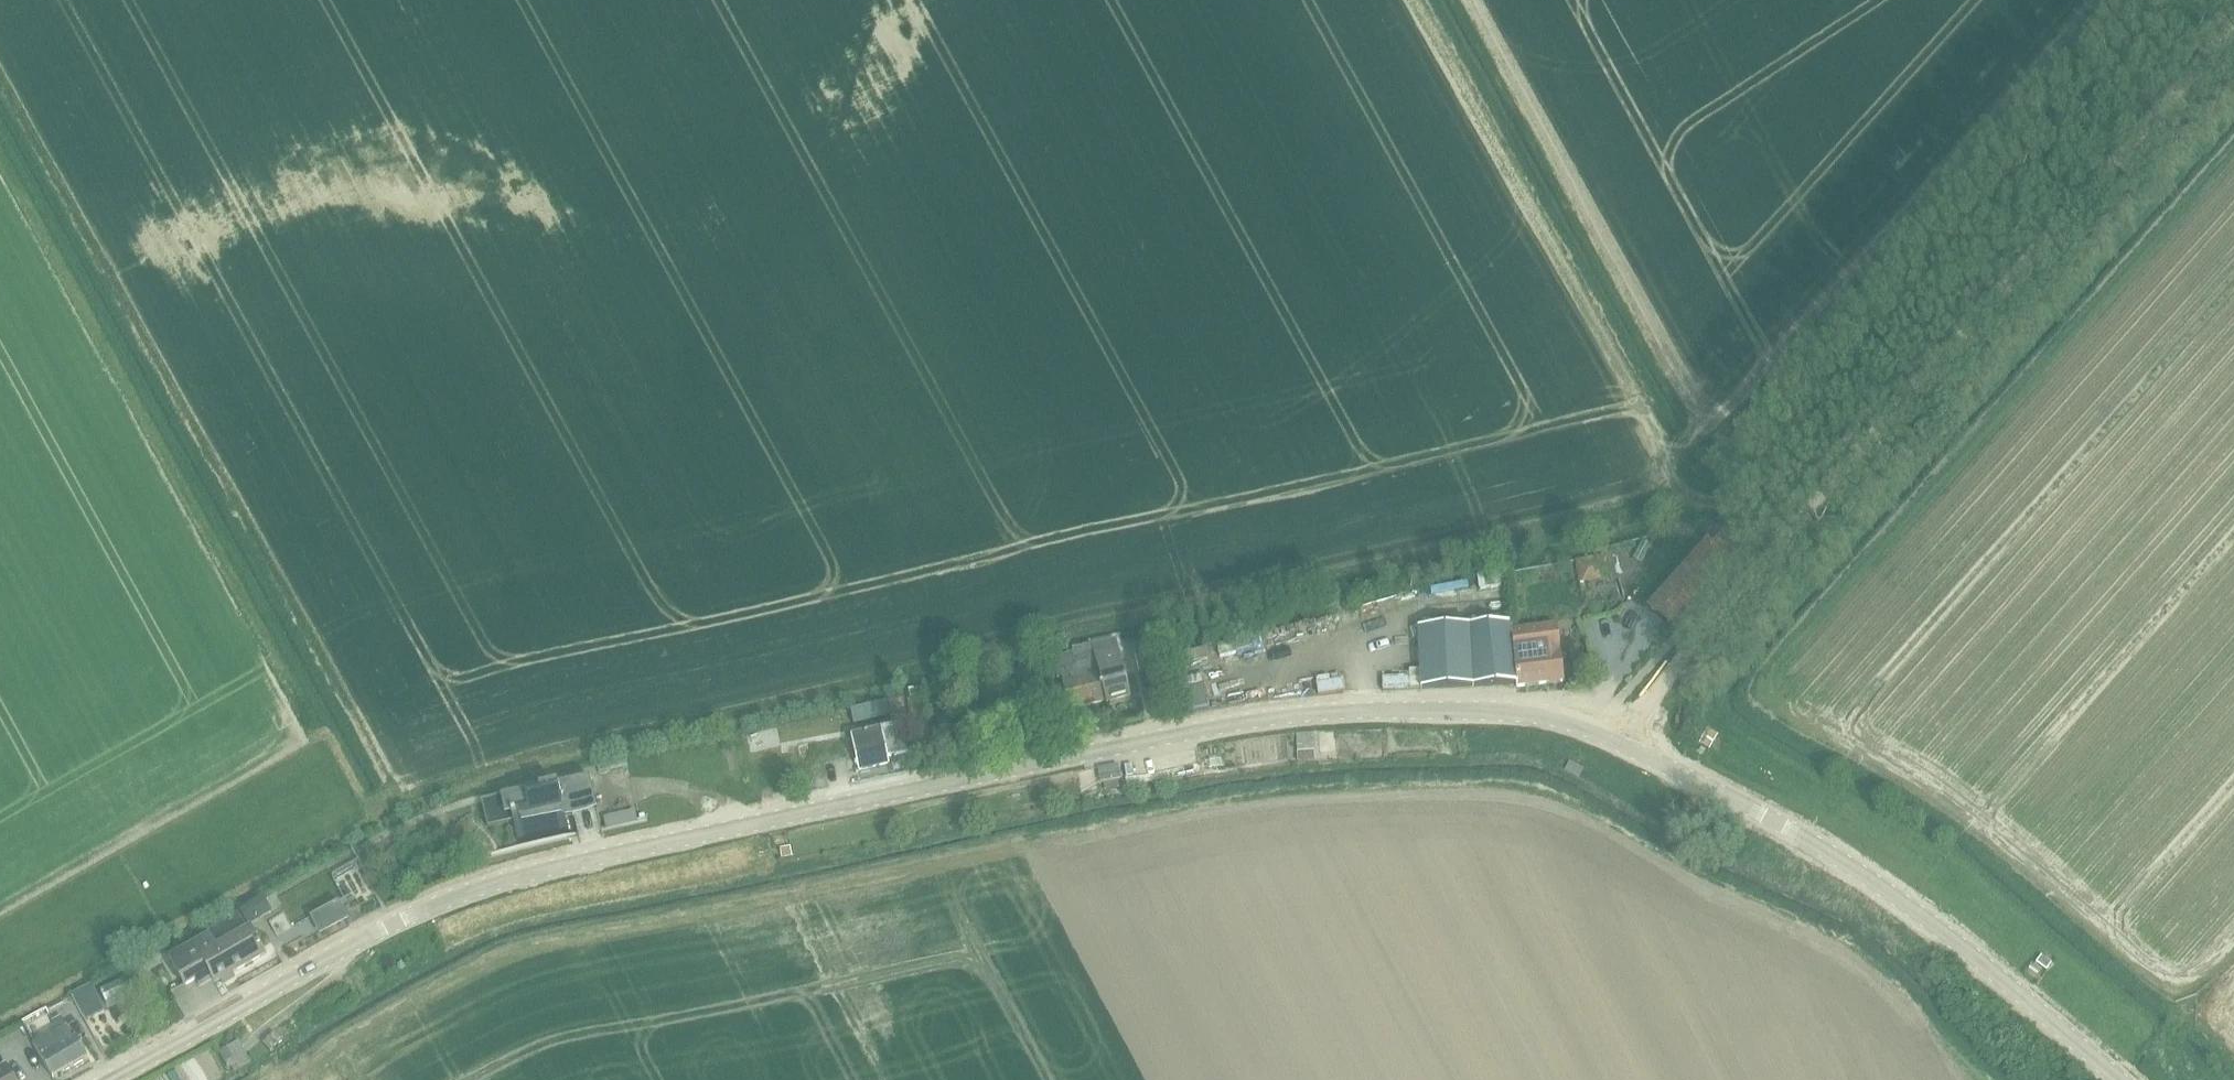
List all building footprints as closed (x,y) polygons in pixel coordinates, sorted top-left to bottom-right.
[(1669,625),(1729,559),(1707,539),(1647,606),(1669,625)] [(1627,567),(1627,550),(1603,550),(1603,568),(1627,567)] [(1505,585),(1503,575),(1478,578),(1479,589),(1505,585)] [(1418,628),(1420,667),(1421,689),(1516,684),(1517,687),(1563,682),(1555,626),(1511,631),(1510,624),(1418,628)] [(1121,631),(1130,681),(1155,677),(1146,627),(1121,631)] [(1061,678),(1063,687),(1069,709),(1106,700),(1106,701),(1129,696),(1124,674),(1115,641),(1092,647),(1092,646),(1079,649),(1079,651),(1072,652),(1076,667),(1055,672),(1056,679),(1061,678)] [(889,716),(886,701),(851,710),(854,724),(889,716)] [(852,737),(855,749),(859,769),(889,763),(888,758),(907,754),(901,726),(852,737)] [(1710,750),(1715,741),(1719,736),(1706,728),(1698,742),(1710,750)] [(1156,746),(1145,750),(1150,767),(1161,763),(1156,746)] [(1314,753),(1297,753),(1297,764),(1314,763),(1314,753)] [(1098,769),(1100,784),(1105,783),(1106,790),(1119,787),(1118,780),(1120,780),(1117,765),(1098,769)] [(507,796),(482,802),(489,828),(513,822),(518,840),(568,829),(564,812),(595,804),(596,809),(597,809),(590,778),(566,784),(567,789),(559,791),(540,795),(527,799),(525,792),(507,796)] [(627,812),(656,808),(654,797),(625,802),(627,812)] [(790,846),(780,848),(781,858),(792,856),(790,846)] [(258,919),(269,913),(261,900),(251,906),(258,919)] [(181,988),(196,979),(200,986),(213,978),(215,983),(265,954),(254,935),(251,930),(218,949),(210,936),(165,961),(181,988)] [(117,979),(99,984),(105,1005),(123,1000),(117,979)] [(94,984),(74,994),(81,1007),(100,998),(94,984)] [(56,1030),(33,1044),(34,1045),(41,1057),(40,1057),(40,1059),(41,1058),(51,1076),(50,1077),(51,1078),(54,1076),(87,1057),(77,1040),(85,1035),(78,1022),(67,1028),(61,1017),(51,1022),(56,1030)] [(273,1032),(263,1043),(272,1051),(282,1040),(273,1032)] [(219,1052),(231,1073),(251,1062),(238,1040),(219,1052)] [(6,1067),(0,1070),(0,1079),(14,1079),(6,1067)]
